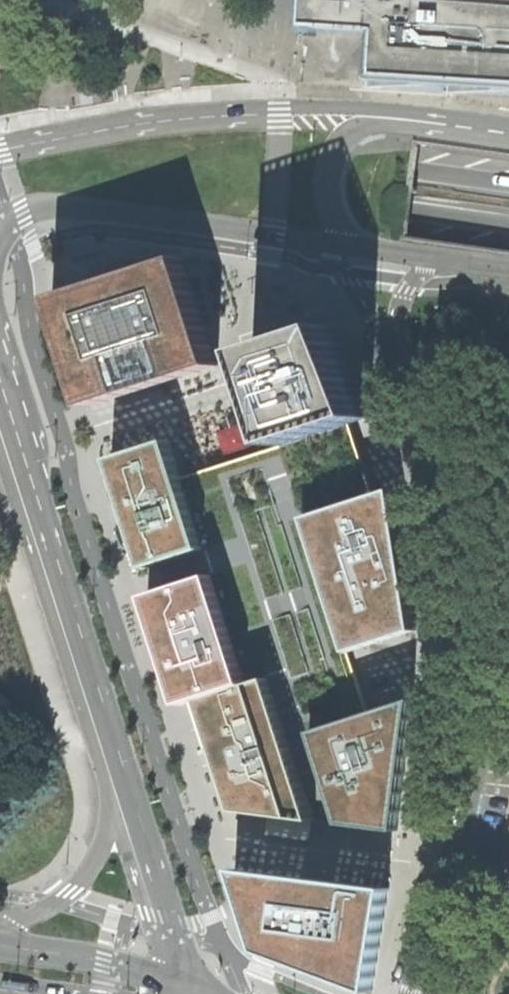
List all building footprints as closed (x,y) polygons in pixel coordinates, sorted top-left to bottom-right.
[(304,26),(375,31),(370,80),(476,87),(508,89),(508,0),(305,0),(304,26)] [(211,346),(183,256),(109,280),(96,284),(52,298),(87,408),(160,383),(208,368),(218,365),(211,346)] [(347,357),(334,325),(295,338),(252,352),(282,446),(351,424),(371,417),(347,357)] [(282,446),(183,478),(206,549),(210,562),(214,575),(250,684),(269,679),(302,777),(324,770),(312,733),(368,714),(348,652),(305,518),(373,495),(351,424),(282,446)] [(183,478),(171,440),(111,459),(128,509),(146,568),(158,565),(206,549),(183,478)] [(373,495),(305,518),(348,652),(416,630),(403,551),(394,489),(373,495)] [(166,590),(147,597),(160,636),(183,705),(201,699),(250,684),(214,575),(166,590)] [(250,684),(201,699),(216,745),(219,755),(237,810),(316,821),(302,777),(269,679),(250,684)] [(368,714),(312,733),(324,770),(341,824),(397,831),(406,769),(414,699),(368,714)] [(372,992),(389,888),(265,872),(235,869),(261,950),(372,992)]
